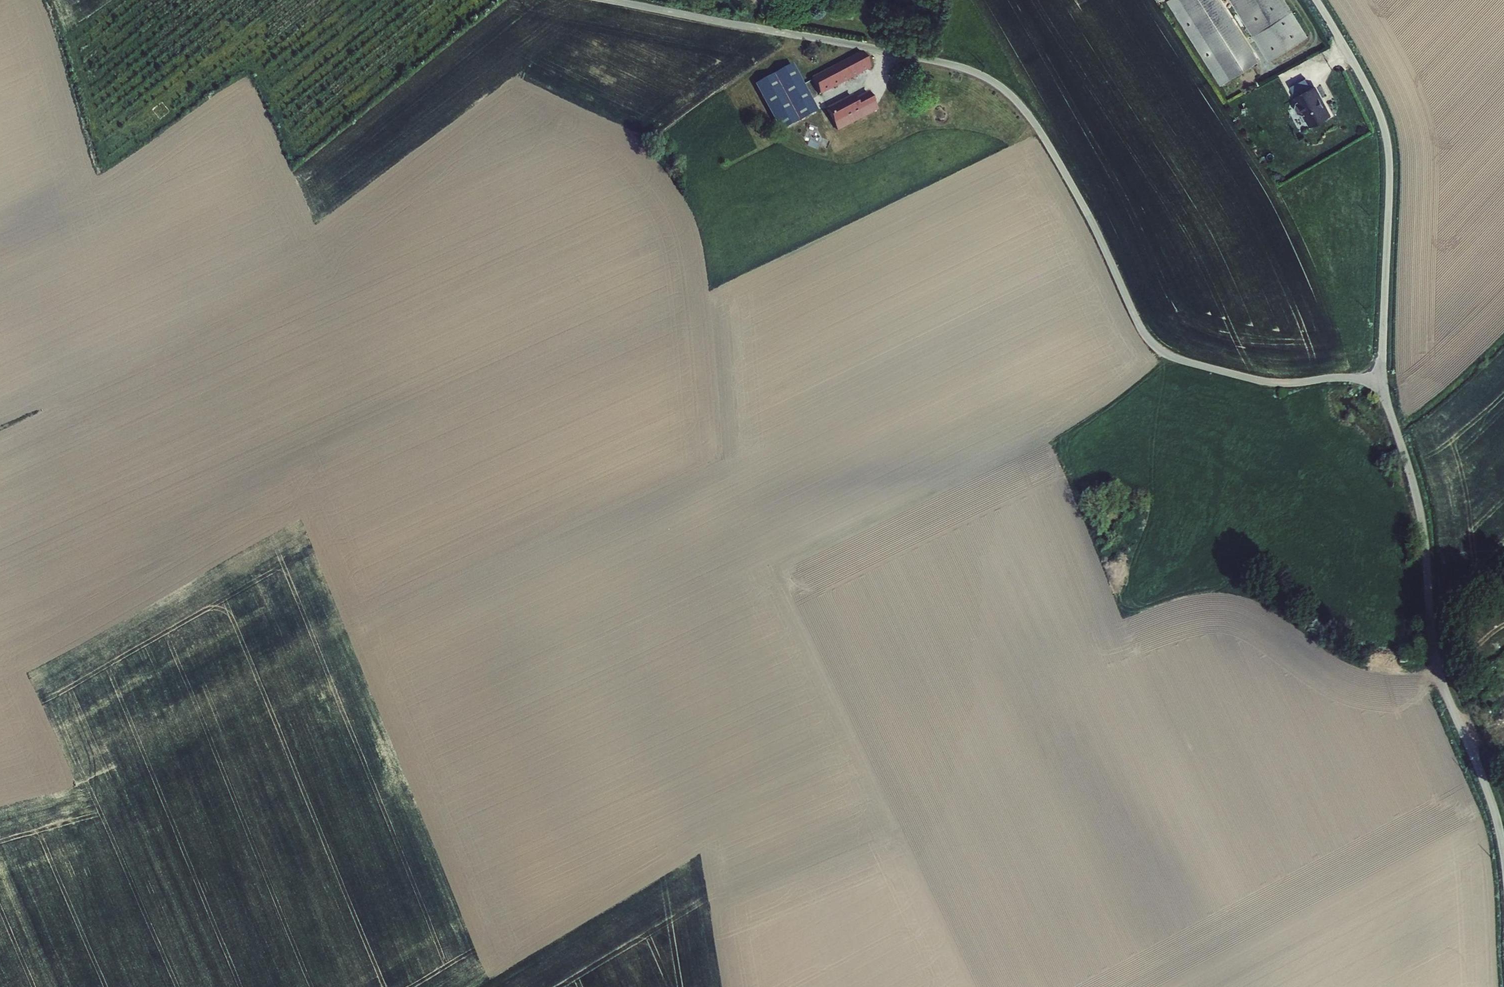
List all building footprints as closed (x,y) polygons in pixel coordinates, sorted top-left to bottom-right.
[(1225,0),(1181,0),(1173,5),(1230,93),(1269,68),(1225,0)] [(1275,61),(1313,36),(1289,0),(1235,0),(1275,61)] [(812,75),(808,77),(817,95),(866,70),(860,60),(855,63),(853,58),(814,79),(812,75)] [(888,74),(885,76),(887,81),(901,74),(896,65),(893,64),(886,67),(888,74)] [(816,115),(798,80),(787,85),(804,121),(816,115)] [(1307,128),(1334,115),(1319,84),(1293,96),(1307,128)] [(839,130),(881,110),(870,88),(828,108),(839,130)]
